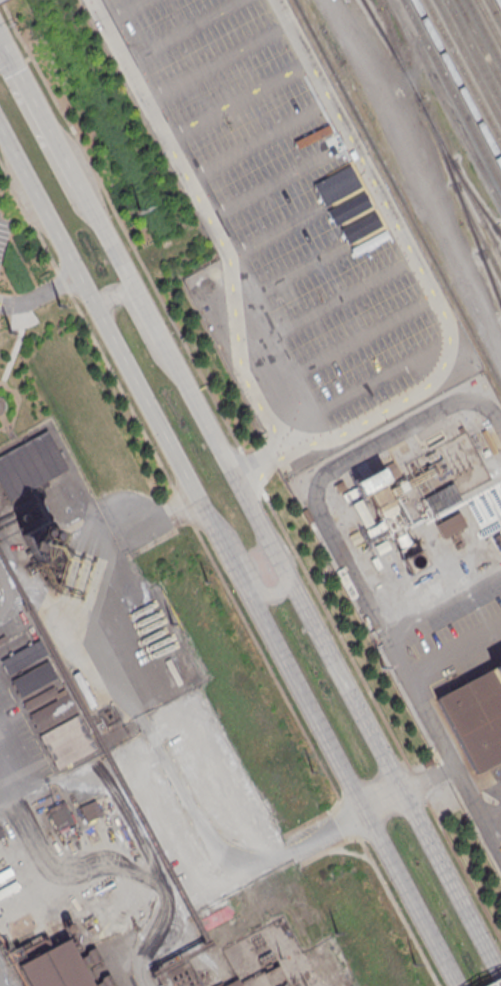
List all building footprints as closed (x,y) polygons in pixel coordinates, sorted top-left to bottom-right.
[(8,501),(0,486),(0,454),(46,431),(67,470),(8,501)] [(354,481),(387,464),(393,477),(386,481),(367,491),(361,494),(354,481)] [(333,484),(349,476),(353,485),(337,493),(333,484)] [(424,497),(451,483),(460,498),(432,512),(424,497)] [(353,503),(360,499),(371,520),(364,524),(353,503)] [(434,523),(461,511),(468,526),(441,539),(434,523)] [(365,529),(369,536),(384,528),(381,521),(365,529)] [(403,557),(409,572),(427,565),(421,550),(403,557)] [(32,646),(0,662),(0,654),(28,639),(32,646)] [(13,663),(34,651),(38,658),(16,669),(13,663)] [(12,679),(46,661),(55,677),(21,695),(12,679)] [(434,700),(500,663),(500,760),(474,775),(434,700)] [(22,700),(54,685),(58,692),(26,708),(22,700)] [(29,713),(66,694),(75,711),(38,730),(29,713)] [(40,735),(78,714),(95,745),(56,766),(40,735)] [(94,799),(101,814),(85,821),(78,806),(94,799)] [(68,822),(62,808),(51,813),(57,827),(68,822)] [(69,938),(94,985),(30,985),(18,964),(69,938)] [(237,978),(222,985),(241,985),(237,978)]
